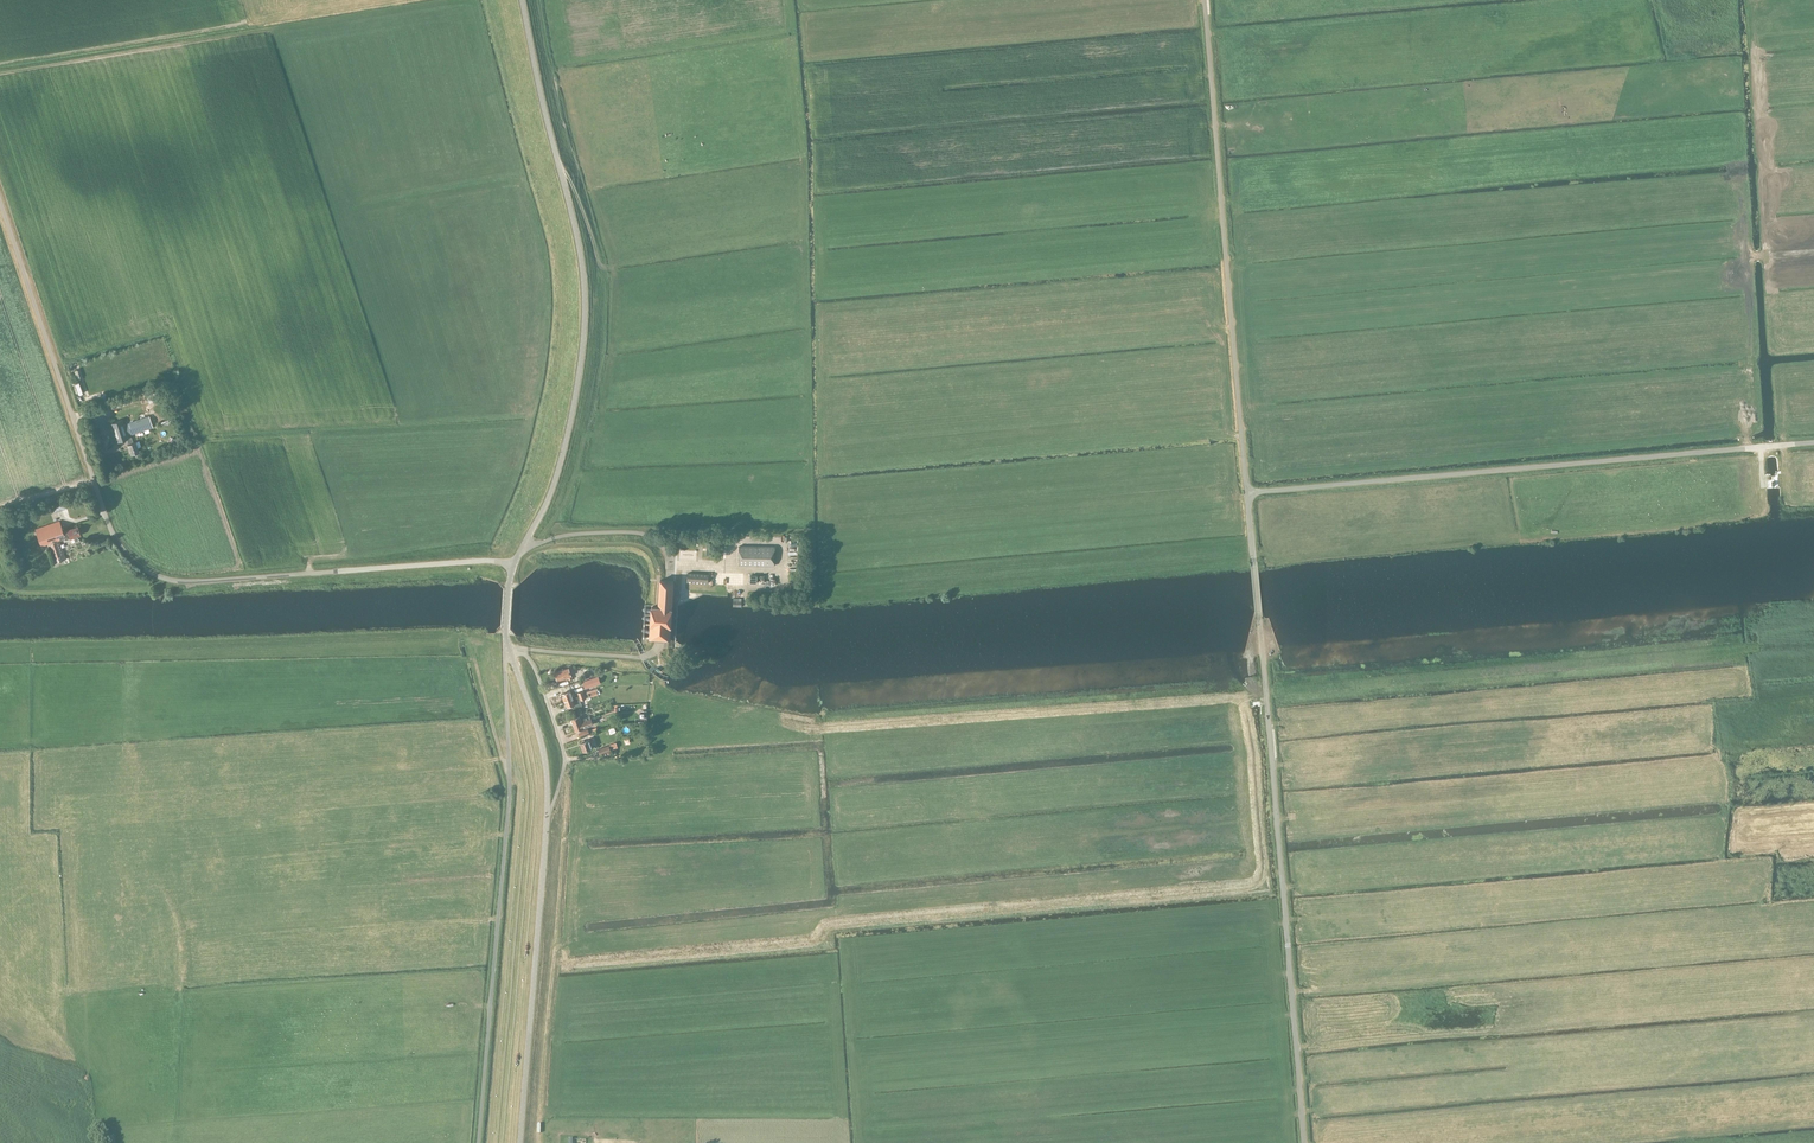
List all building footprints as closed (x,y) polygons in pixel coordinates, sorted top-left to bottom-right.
[(122,419),(108,424),(114,443),(127,438),(129,444),(128,444),(131,454),(139,451),(136,442),(133,443),(130,435),(153,427),(149,416),(135,421),(133,415),(122,419)] [(49,507),(52,513),(65,508),(63,502),(49,507)] [(59,540),(70,536),(72,542),(78,540),(77,536),(80,535),(77,527),(63,531),(60,521),(35,529),(41,546),(48,544),(54,563),(65,559),(59,540)] [(789,550),(786,550),(784,538),(773,540),(774,545),(776,545),(776,550),(781,549),(781,555),(786,554),(786,553),(789,552),(789,550)] [(739,546),(739,566),(774,566),(774,547),(739,546)] [(708,575),(687,574),(687,583),(707,584),(708,575)] [(652,607),(650,637),(669,638),(671,619),(672,608),(673,582),(660,581),(658,607),(652,607)] [(736,598),(733,598),(733,607),(742,607),(742,601),(742,598),(736,598)] [(569,668),(562,670),(555,672),(558,680),(568,677),(569,680),(573,679),(569,668)] [(597,676),(583,681),(586,688),(600,683),(597,676)] [(562,693),(565,701),(575,697),(581,695),(584,694),(583,691),(580,692),(574,694),(575,696),(572,696),(570,690),(562,693)] [(580,700),(583,699),(586,698),(584,694),(581,695),(575,697),(565,701),(567,707),(575,704),(574,702),(580,700)] [(571,719),(573,725),(591,718),(590,716),(582,718),(583,719),(581,720),(579,716),(571,719)] [(583,727),(593,724),(591,718),(573,725),(576,731),(584,728),(583,727)] [(588,729),(579,732),(580,737),(590,734),(588,729)] [(583,751),(593,748),(591,744),(594,743),(593,740),(590,741),(589,739),(580,743),(583,751)] [(613,744),(598,749),(600,755),(611,751),(611,750),(615,749),(613,744)]
